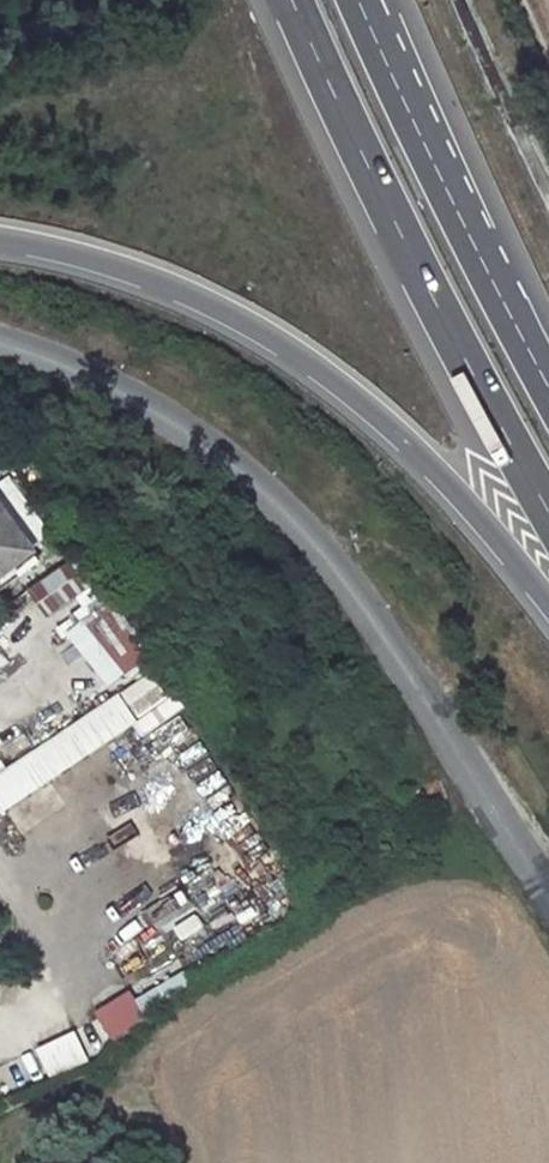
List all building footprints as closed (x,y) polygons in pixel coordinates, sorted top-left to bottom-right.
[(17,503),(0,479),(0,514),(17,503)] [(89,593),(70,565),(33,590),(52,617),(89,593)] [(108,603),(69,633),(112,689),(151,660),(108,603)] [(172,700),(153,672),(0,776),(0,805),(5,813),(172,700)] [(144,1016),(127,991),(95,1013),(111,1037),(144,1016)] [(51,1078),(92,1059),(78,1028),(36,1047),(51,1078)]
